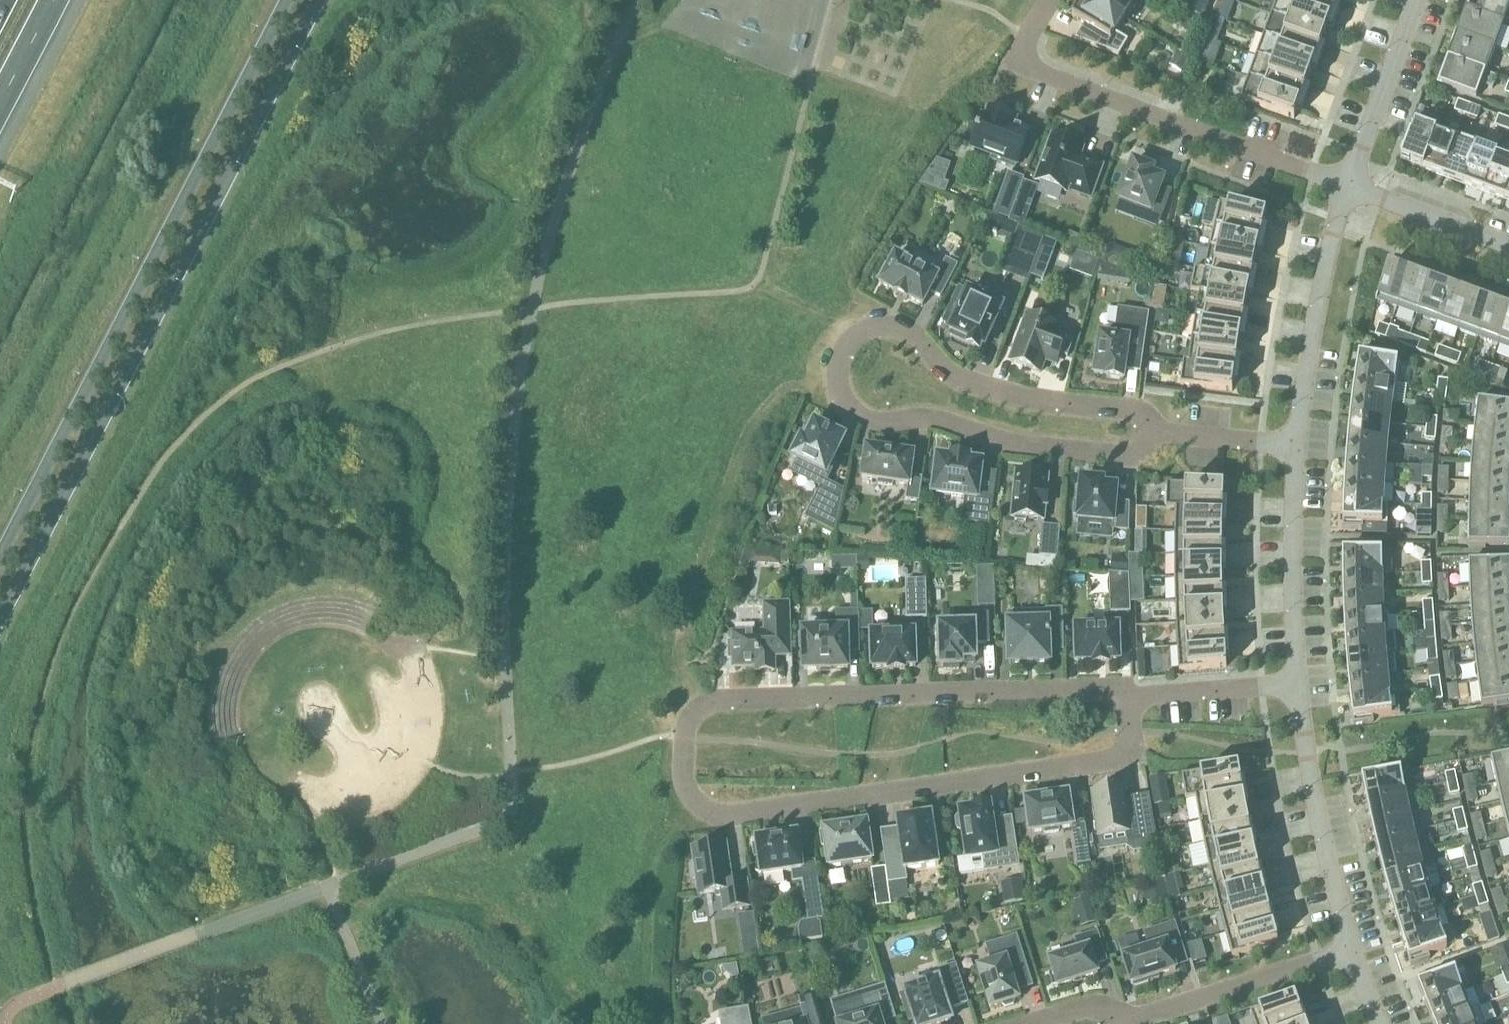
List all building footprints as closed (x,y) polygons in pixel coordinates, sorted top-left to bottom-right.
[(1123,19),(1092,0),(1081,0),(1072,17),(1084,24),(1075,40),(1119,57),(1128,41),(1115,33),(1123,19)] [(1123,19),(1135,0),(1092,0),(1123,19)] [(1204,12),(1217,20),(1226,4),(1219,0),(1211,0),(1204,12)] [(1293,0),(1278,0),(1272,16),(1325,36),(1328,28),(1332,29),(1336,16),(1293,0)] [(1338,0),(1293,0),(1336,16),(1341,3),(1337,1),(1338,0)] [(1508,9),(1508,0),(1469,0),(1466,10),(1504,24),(1508,9)] [(1495,49),(1504,24),(1466,10),(1457,35),(1495,49)] [(1180,13),(1174,28),(1188,34),(1194,19),(1180,13)] [(1322,43),(1325,36),(1272,16),(1267,30),(1265,37),(1321,58),(1326,45),(1322,43)] [(1485,73),(1495,49),(1457,35),(1448,59),(1473,69),(1485,73)] [(1316,71),(1321,58),(1265,37),(1257,58),(1310,77),(1313,70),(1316,71)] [(1307,85),(1310,77),(1257,58),(1254,65),(1249,79),(1306,99),(1311,86),(1307,85)] [(1485,73),(1473,69),(1448,59),(1438,85),(1476,99),(1481,84),(1492,88),(1496,77),(1485,73)] [(1301,113),(1306,99),(1249,79),(1240,100),(1294,120),(1297,111),(1301,113)] [(1465,116),(1469,105),(1458,101),(1454,111),(1465,116)] [(1469,105),(1465,116),(1477,120),(1481,109),(1469,105)] [(1016,119),(989,110),(986,118),(982,117),(971,148),(993,156),(991,161),(1006,166),(1007,161),(1017,165),(1026,142),(1029,132),(1013,127),(1016,119)] [(1508,121),(1508,120),(1499,116),(1495,126),(1506,130),(1508,121)] [(1423,169),(1437,131),(1414,123),(1400,161),(1423,169)] [(1443,176),(1457,139),(1437,131),(1423,169),(1443,176)] [(1074,147),(1077,142),(1061,136),(1059,142),(1052,139),(1036,181),(1066,192),(1068,189),(1090,197),(1101,167),(1086,161),(1085,163),(1078,161),(1082,150),(1074,147)] [(1463,184),(1477,146),(1457,139),(1443,176),(1463,184)] [(1483,191),(1497,154),(1477,146),(1463,184),(1483,191)] [(1508,184),(1508,158),(1497,154),(1483,191),(1504,199),(1505,196),(1504,196),(1508,184)] [(1163,214),(1172,191),(1160,187),(1163,180),(1151,176),(1153,170),(1133,163),(1119,200),(1151,212),(1152,210),(1163,214)] [(928,172),(920,183),(936,189),(941,177),(928,172)] [(1009,219),(1024,180),(1009,174),(994,214),(1009,219)] [(1018,195),(1015,203),(1029,208),(1037,186),(1023,181),(1018,195)] [(1215,227),(1265,239),(1268,225),(1264,225),(1266,216),(1220,204),(1215,227)] [(1261,253),(1265,239),(1215,227),(1209,249),(1256,260),(1257,252),(1261,253)] [(1069,233),(1064,245),(1080,251),(1085,239),(1069,233)] [(1041,242),(1024,236),(1016,257),(1033,264),(1041,242)] [(1056,246),(1043,242),(1030,280),(1042,284),(1056,246)] [(1254,268),(1256,260),(1209,249),(1204,272),(1255,282),(1258,269),(1254,268)] [(1168,253),(1166,264),(1180,267),(1182,256),(1168,253)] [(937,277),(896,256),(889,268),(886,266),(879,280),(882,282),(881,285),(895,292),(895,293),(907,300),(908,299),(923,306),(930,292),(941,298),(957,266),(946,260),(937,277)] [(1397,308),(1409,274),(1388,267),(1376,300),(1397,308)] [(1255,282),(1204,272),(1195,270),(1191,293),(1200,294),(1246,303),(1248,295),(1252,296),(1255,282)] [(1417,316),(1429,282),(1409,274),(1397,308),(1417,316)] [(1437,323),(1450,289),(1429,282),(1417,316),(1437,323)] [(1457,331),(1470,297),(1450,289),(1437,323),(1457,331)] [(970,295),(963,291),(951,313),(958,317),(950,332),(952,333),(950,336),(980,352),(982,347),(985,348),(1003,307),(971,293),(970,295)] [(1244,311),(1246,303),(1200,294),(1196,317),(1246,326),(1249,312),(1244,311)] [(1478,338),(1490,304),(1470,297),(1457,331),(1478,338)] [(1508,316),(1508,311),(1490,304),(1478,338),(1498,346),(1508,316)] [(1141,373),(1149,313),(1119,309),(1115,338),(1100,336),(1094,375),(1107,377),(1106,378),(1123,380),(1127,353),(1143,355),(1140,373),(1141,373)] [(1034,317),(1027,315),(1010,361),(1040,373),(1045,361),(1056,365),(1061,354),(1068,357),(1073,342),(1066,339),(1068,335),(1057,330),(1058,327),(1051,324),(1052,322),(1035,315),(1034,317)] [(1498,346),(1508,350),(1508,316),(1498,346)] [(1244,340),(1246,326),(1196,317),(1192,340),(1239,347),(1240,339),(1244,340)] [(1385,339),(1390,328),(1379,324),(1375,335),(1385,339)] [(1405,346),(1410,336),(1398,331),(1394,342),(1405,346)] [(1410,336),(1405,346),(1417,351),(1421,340),(1410,336)] [(1237,355),(1239,347),(1192,340),(1189,363),(1239,370),(1241,356),(1237,355)] [(1446,362),(1450,351),(1438,347),(1435,357),(1446,362)] [(1450,351),(1446,362),(1457,366),(1461,355),(1450,351)] [(1356,379),(1395,384),(1398,364),(1379,361),(1380,356),(1360,353),(1356,379)] [(1239,370),(1189,363),(1184,362),(1181,386),(1232,392),(1233,383),(1238,384),(1239,370)] [(1487,376),(1490,366),(1479,362),(1475,372),(1487,376)] [(1490,366),(1487,376),(1498,380),(1502,370),(1490,366)] [(1392,404),(1395,384),(1356,379),(1353,399),(1392,404)] [(1437,391),(1447,392),(1448,381),(1438,380),(1437,391)] [(1445,403),(1447,392),(1437,391),(1435,402),(1445,403)] [(1508,429),(1508,403),(1493,397),(1492,403),(1478,401),(1475,426),(1508,429)] [(1390,424),(1392,404),(1353,399),(1350,420),(1390,424)] [(1457,424),(1458,413),(1444,412),(1443,422),(1457,424)] [(1426,428),(1436,429),(1437,418),(1427,417),(1426,428)] [(1387,444),(1390,424),(1350,420),(1348,440),(1387,444)] [(832,428),(820,422),(818,426),(815,424),(806,442),(802,440),(793,458),(818,471),(812,483),(822,487),(807,517),(834,531),(843,491),(826,482),(836,461),(833,460),(844,439),(830,432),(832,428)] [(1475,426),(1473,445),(1508,448),(1508,429),(1475,426)] [(1435,440),(1436,429),(1426,428),(1425,440),(1435,440)] [(1441,441),(1451,442),(1452,430),(1442,429),(1441,441)] [(1386,464),(1387,444),(1348,440),(1346,461),(1386,464)] [(1450,455),(1451,442),(1441,441),(1440,454),(1450,455)] [(1473,445),(1471,464),(1508,467),(1508,448),(1473,445)] [(884,451),(867,448),(862,478),(879,481),(878,484),(892,486),(893,483),(908,485),(906,500),(919,502),(923,478),(911,477),(914,456),(896,453),(884,451)] [(969,462),(969,458),(952,456),(952,460),(938,458),(938,462),(934,461),(932,477),(936,477),(934,494),(966,498),(963,522),(991,525),(995,494),(978,491),(982,463),(969,462)] [(1423,467),(1433,468),(1434,457),(1423,456),(1423,467)] [(1384,484),(1386,464),(1346,461),(1345,482),(1384,484)] [(1471,464),(1470,483),(1508,485),(1508,467),(1471,464)] [(1432,479),(1433,468),(1423,467),(1422,478),(1432,479)] [(1438,480),(1448,481),(1449,469),(1438,468),(1438,480)] [(1040,475),(1041,472),(1024,470),(1024,474),(1015,473),(1011,518),(1015,518),(1015,521),(1026,522),(1026,519),(1044,521),(1045,507),(1047,507),(1049,491),(1047,490),(1048,476),(1040,475)] [(1099,481),(1099,477),(1086,476),(1086,480),(1081,479),(1079,503),(1075,502),(1074,515),(1078,516),(1078,520),(1112,523),(1112,529),(1127,530),(1129,504),(1115,503),(1117,487),(1103,486),(1104,481),(1099,481)] [(1448,494),(1448,481),(1438,480),(1438,494),(1448,494)] [(1383,504),(1384,484),(1345,482),(1344,502),(1383,504)] [(1470,483),(1469,502),(1508,503),(1508,485),(1470,483)] [(1176,509),(1227,511),(1227,497),(1223,497),(1224,488),(1167,485),(1166,509),(1176,509)] [(1421,506),(1431,506),(1432,495),(1421,495),(1421,506)] [(1388,504),(1383,504),(1344,502),(1343,528),(1363,529),(1363,525),(1387,525),(1388,504)] [(1469,502),(1468,520),(1508,522),(1508,503),(1469,502)] [(1431,517),(1431,506),(1421,506),(1421,517),(1431,517)] [(1437,519),(1447,519),(1448,507),(1437,507),(1437,519)] [(1227,525),(1227,511),(1176,509),(1175,533),(1222,533),(1222,525),(1227,525)] [(1137,519),(1136,531),(1146,531),(1145,519),(1137,519)] [(1447,533),(1447,519),(1437,519),(1437,533),(1447,533)] [(1508,522),(1468,520),(1468,545),(1508,546),(1508,543),(1508,522)] [(1416,523),(1416,536),(1431,536),(1431,523),(1416,523)] [(1056,557),(1059,528),(1043,526),(1040,555),(1056,557)] [(1135,531),(1135,543),(1146,543),(1146,531),(1135,531)] [(1222,542),(1222,533),(1175,533),(1175,556),(1226,556),(1226,542),(1222,542)] [(1388,546),(1389,558),(1423,556),(1422,543),(1388,546)] [(1342,575),(1382,574),(1382,553),(1363,553),(1363,549),(1342,549),(1342,575)] [(752,550),(751,563),(779,565),(780,552),(752,550)] [(1112,556),(1111,573),(1128,574),(1128,557),(1112,556)] [(1226,570),(1226,556),(1175,556),(1175,564),(1175,579),(1222,578),(1222,570),(1226,570)] [(869,583),(895,581),(893,558),(866,561),(869,583)] [(1421,574),(1431,574),(1431,562),(1421,563),(1421,574)] [(1508,586),(1508,567),(1508,564),(1508,562),(1469,563),(1469,588),(1508,586)] [(1143,567),(1129,568),(1129,575),(1129,579),(1143,579),(1143,567)] [(1130,613),(1130,602),(1129,575),(1111,573),(1109,573),(1110,614),(1127,613),(1130,613)] [(1343,596),(1383,594),(1382,574),(1342,575),(1343,596)] [(1431,574),(1421,574),(1422,585),(1432,585),(1431,574)] [(1438,588),(1448,587),(1448,575),(1437,576),(1438,588)] [(1176,602),(1227,600),(1226,586),(1222,586),(1222,578),(1175,579),(1176,602)] [(1143,579),(1129,579),(1130,592),(1144,591),(1143,579)] [(907,619),(927,618),(926,580),(906,581),(907,619)] [(1097,601),(1098,587),(1077,585),(1075,599),(1097,601)] [(1508,605),(1508,586),(1469,588),(1470,606),(1508,605)] [(1448,587),(1438,588),(1439,602),(1449,601),(1448,587)] [(1344,616),(1383,615),(1383,594),(1343,596),(1344,616)] [(1176,625),(1224,622),(1223,614),(1227,614),(1227,600),(1176,602),(1176,618),(1176,625)] [(1423,613),(1433,612),(1432,601),(1422,602),(1423,613)] [(775,671),(774,657),(790,657),(790,653),(792,653),(790,604),(764,605),(765,633),(733,634),(733,643),(728,643),(729,660),(734,659),(734,668),(756,667),(756,672),(775,671)] [(1508,623),(1508,605),(1470,606),(1471,626),(1508,623)] [(1063,640),(1062,610),(1047,611),(1047,623),(1010,624),(1010,623),(1008,623),(1009,664),(1011,664),(1025,663),(1025,664),(1033,664),(1033,663),(1048,663),(1049,663),(1048,640),(1063,640)] [(859,643),(858,612),(837,612),(838,630),(822,631),(821,627),(807,627),(807,631),(803,631),(803,635),(799,635),(800,650),(804,650),(804,670),(820,670),(832,670),(832,669),(848,669),(848,644),(859,643)] [(1433,612),(1423,613),(1424,624),(1434,623),(1433,612)] [(959,670),(959,666),(963,665),(962,660),(976,660),(976,644),(990,644),(989,613),(974,614),(975,624),(939,625),(940,666),(944,666),(945,671),(959,670)] [(1345,637),(1384,635),(1389,634),(1388,614),(1383,615),(1344,616),(1345,637)] [(1440,627),(1451,626),(1450,614),(1439,615),(1440,627)] [(1178,648),(1229,644),(1228,630),(1224,631),(1224,622),(1176,625),(1178,648)] [(1106,627),(1106,623),(1093,623),(1093,628),(1075,628),(1076,639),(1073,639),(1073,651),(1076,651),(1076,662),(1094,662),(1094,665),(1109,665),(1109,661),(1120,661),(1119,627),(1106,627)] [(1508,641),(1508,623),(1471,626),(1473,644),(1508,641)] [(1451,626),(1440,627),(1441,641),(1452,640),(1451,626)] [(902,633),(902,629),(889,629),(889,634),(871,634),(872,645),(869,645),(869,657),(872,657),(872,668),(890,668),(890,671),(906,671),(905,667),(916,667),(915,633),(902,633)] [(1346,658),(1386,655),(1384,635),(1345,637),(1346,658)] [(1426,651),(1436,651),(1435,639),(1425,640),(1426,651)] [(1508,659),(1508,641),(1473,644),(1475,663),(1508,659)] [(1229,644),(1178,648),(1179,672),(1226,668),(1226,659),(1230,658),(1229,644)] [(1436,651),(1426,651),(1427,662),(1437,662),(1436,651)] [(1444,666),(1454,665),(1453,653),(1443,654),(1444,666)] [(1348,678),(1387,675),(1386,655),(1346,658),(1348,678)] [(1508,678),(1508,659),(1475,663),(1478,682),(1508,678)] [(1454,665),(1444,666),(1446,680),(1456,679),(1454,665)] [(1350,699),(1390,694),(1387,675),(1348,678),(1350,699)] [(1431,690),(1441,689),(1439,678),(1429,679),(1431,690)] [(1478,682),(1481,707),(1495,705),(1496,710),(1508,709),(1508,678),(1478,682)] [(1449,701),(1459,699),(1457,685),(1447,687),(1449,701)] [(1441,689),(1431,690),(1432,701),(1442,700),(1441,689)] [(1392,715),(1400,714),(1398,694),(1390,694),(1350,699),(1353,725),(1374,722),(1373,718),(1392,715)] [(1508,781),(1508,750),(1504,751),(1505,756),(1491,759),(1496,784),(1508,781)] [(1186,801),(1246,790),(1244,776),(1240,777),(1238,768),(1182,778),(1186,801)] [(1447,784),(1457,782),(1455,771),(1445,774),(1447,784)] [(1366,801),(1405,793),(1401,772),(1382,776),(1381,772),(1361,775),(1366,801)] [(1465,790),(1475,788),(1472,776),(1462,778),(1465,790)] [(1508,800),(1508,781),(1496,784),(1500,802),(1508,800)] [(1457,782),(1447,784),(1449,795),(1459,793),(1457,782)] [(1157,837),(1149,796),(1137,798),(1124,800),(1123,787),(1092,791),(1099,837),(1128,833),(1129,842),(1141,840),(1157,837)] [(1475,788),(1465,790),(1467,803),(1478,801),(1475,788)] [(1200,822),(1246,813),(1245,805),(1249,804),(1246,790),(1186,801),(1187,802),(1195,800),(1200,822)] [(1168,791),(1153,793),(1155,805),(1155,806),(1170,803),(1168,791)] [(1370,822),(1409,813),(1405,793),(1366,801),(1370,822)] [(1073,827),(1069,795),(1053,797),(1053,796),(1041,798),(1025,801),(1027,810),(1029,824),(1030,833),(1045,831),(1045,834),(1059,832),(1058,829),(1073,827)] [(1508,820),(1508,800),(1500,802),(1505,821),(1508,820)] [(995,839),(990,806),(973,808),(974,810),(960,812),(961,817),(958,817),(956,820),(957,829),(960,831),(963,831),(968,859),(984,857),(986,871),(1019,866),(1015,836),(995,839)] [(1455,822),(1465,820),(1462,809),(1453,812),(1455,822)] [(1027,810),(1015,812),(1017,826),(1029,824),(1027,810)] [(1204,844),(1254,834),(1252,820),(1248,821),(1246,813),(1200,822),(1204,844)] [(1375,841),(1413,832),(1409,813),(1370,822),(1375,841)] [(934,830),(932,814),(909,818),(897,820),(901,843),(883,846),(889,884),(908,881),(907,870),(940,865),(936,844),(940,843),(938,829),(934,830)] [(1473,829),(1483,826),(1480,814),(1470,816),(1473,829)] [(1465,820),(1455,822),(1458,833),(1468,831),(1465,820)] [(872,861),(867,824),(839,828),(838,825),(825,827),(825,830),(823,830),(824,833),(821,833),(823,846),(826,846),(829,867),(872,861)] [(1483,826),(1473,829),(1477,842),(1487,839),(1483,826)] [(1379,862),(1418,852),(1413,832),(1375,841),(1379,862)] [(803,870),(797,834),(756,840),(757,845),(753,845),(755,858),(758,857),(761,876),(791,872),(793,883),(804,881),(802,870),(803,870)] [(1209,867),(1255,856),(1253,848),(1257,847),(1254,834),(1204,844),(1209,867)] [(1077,866),(1090,864),(1086,837),(1073,838),(1077,866)] [(720,845),(720,841),(705,844),(705,847),(694,849),(696,864),(692,864),(694,879),(698,879),(700,895),(716,892),(716,897),(722,896),(724,911),(750,907),(746,882),(733,884),(732,876),(729,877),(725,844),(720,845)] [(1465,860),(1475,857),(1472,847),(1462,849),(1465,860)] [(1385,882),(1428,870),(1423,871),(1418,852),(1379,862),(1385,882)] [(1483,867),(1493,864),(1490,852),(1480,854),(1483,867)] [(1214,889),(1264,878),(1261,863),(1257,864),(1255,856),(1209,867),(1214,889)] [(1475,857),(1465,860),(1468,871),(1477,868),(1475,857)] [(1173,863),(1162,865),(1165,876),(1175,874),(1173,863)] [(1493,864),(1483,867),(1487,879),(1497,877),(1493,864)] [(878,907),(891,905),(886,869),(872,871),(878,907)] [(1390,902),(1428,891),(1428,890),(1433,889),(1428,870),(1385,882),(1390,902)] [(1164,873),(1143,876),(1144,883),(1165,879),(1164,873)] [(1220,911),(1266,900),(1264,892),(1267,891),(1264,878),(1214,889),(1220,911)] [(1163,879),(1145,884),(1152,908),(1170,904),(1163,879)] [(808,922),(824,919),(819,884),(803,886),(808,922)] [(1475,897),(1485,894),(1482,884),(1472,887),(1475,897)] [(1495,904),(1504,901),(1500,889),(1491,892),(1495,904)] [(1396,921),(1434,910),(1428,891),(1390,902),(1396,921)] [(1485,894),(1475,897),(1479,908),(1488,905),(1485,894)] [(1475,897),(1462,901),(1465,912),(1479,908),(1475,897)] [(1226,934),(1275,920),(1271,907),(1268,908),(1266,900),(1220,911),(1220,913),(1226,934)] [(1504,901),(1495,904),(1499,917),(1508,914),(1504,901)] [(1450,903),(1435,908),(1438,919),(1454,915),(1450,903)] [(1402,941),(1440,929),(1434,910),(1396,921),(1402,941)] [(1093,911),(1077,916),(1081,928),(1096,924),(1093,911)] [(1486,936),(1498,932),(1492,912),(1480,916),(1486,936)] [(753,914),(737,916),(742,957),(758,955),(753,914)] [(1275,920),(1226,934),(1232,956),(1278,943),(1275,934),(1279,933),(1275,920)] [(1152,949),(1123,958),(1131,985),(1133,984),(1134,987),(1148,982),(1148,979),(1175,971),(1170,955),(1183,952),(1174,924),(1147,933),(1152,949)] [(1440,929),(1402,941),(1411,966),(1430,959),(1429,955),(1447,949),(1440,929)] [(1058,987),(1097,974),(1094,965),(1106,961),(1097,933),(1075,939),(1079,951),(1049,960),(1053,973),(1049,974),(1053,986),(1057,985),(1058,987)] [(990,1008),(1018,999),(1010,973),(1026,968),(1016,937),(986,946),(992,965),(978,969),(990,1008)] [(1508,973),(1508,964),(1508,962),(1499,965),(1503,976),(1508,973)] [(1452,964),(1437,969),(1440,977),(1455,972),(1452,964)] [(956,965),(939,971),(942,981),(931,984),(931,983),(905,991),(906,994),(901,996),(909,1022),(914,1020),(915,1023),(941,1023),(951,1021),(947,1009),(951,1008),(951,1009),(968,1003),(956,965)] [(1425,1006),(1463,991),(1455,972),(1440,977),(1437,979),(1435,974),(1416,982),(1425,1006)] [(1470,1010),(1463,991),(1425,1006),(1433,1023),(1436,1023),(1470,1010)] [(815,994),(798,999),(805,1023),(823,1023),(815,994)] [(881,1023),(896,1019),(888,994),(862,1002),(866,1016),(842,1023),(881,1023)] [(1307,1019),(1302,1005),(1298,1007),(1295,998),(1251,1014),(1254,1023),(1292,1023),(1307,1019)] [(749,1009),(720,1014),(722,1023),(751,1023),(749,1009)] [(1470,1010),(1436,1023),(1476,1023),(1470,1010)]
